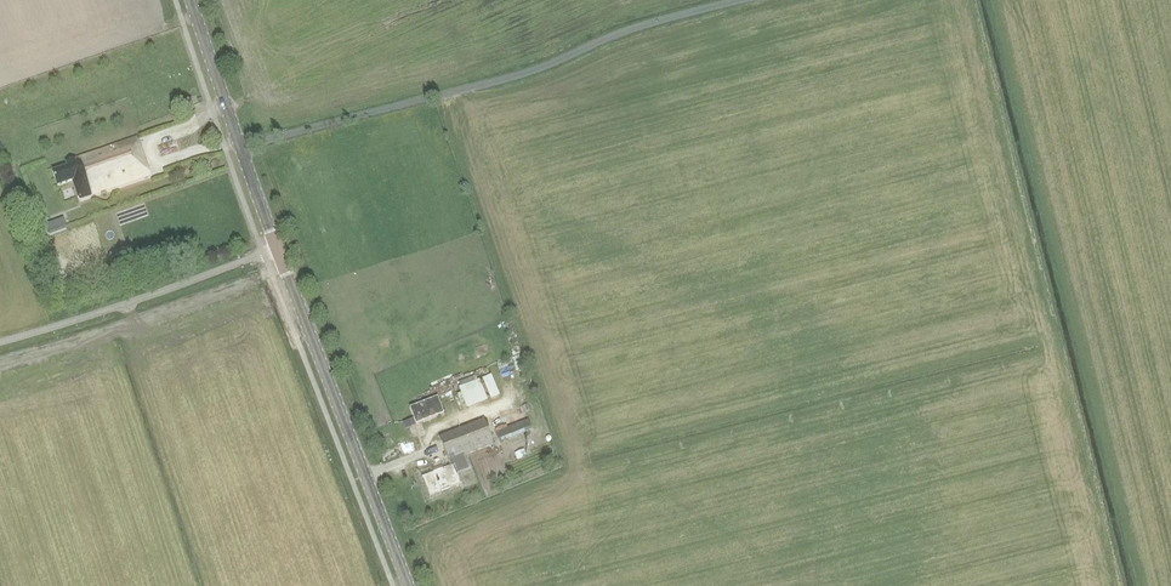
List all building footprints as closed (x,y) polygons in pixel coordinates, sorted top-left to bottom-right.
[(72,182),(79,201),(149,175),(136,138),(66,163),(67,166),(52,171),(57,187),(72,182)] [(136,260),(131,246),(113,252),(118,266),(136,260)] [(126,276),(136,273),(134,267),(129,269),(129,267),(123,269),(126,276)] [(491,373),(482,377),(491,398),(500,394),(491,373)] [(457,382),(467,407),(487,399),(477,374),(457,382)] [(438,397),(410,408),(416,425),(444,414),(438,397)] [(494,444),(485,420),(484,420),(439,438),(446,454),(449,462),(450,462),(452,467),(429,476),(436,494),(448,489),(449,491),(468,484),(460,464),(456,466),(454,460),(494,444)] [(528,420),(496,433),(500,443),(532,431),(528,420)]
